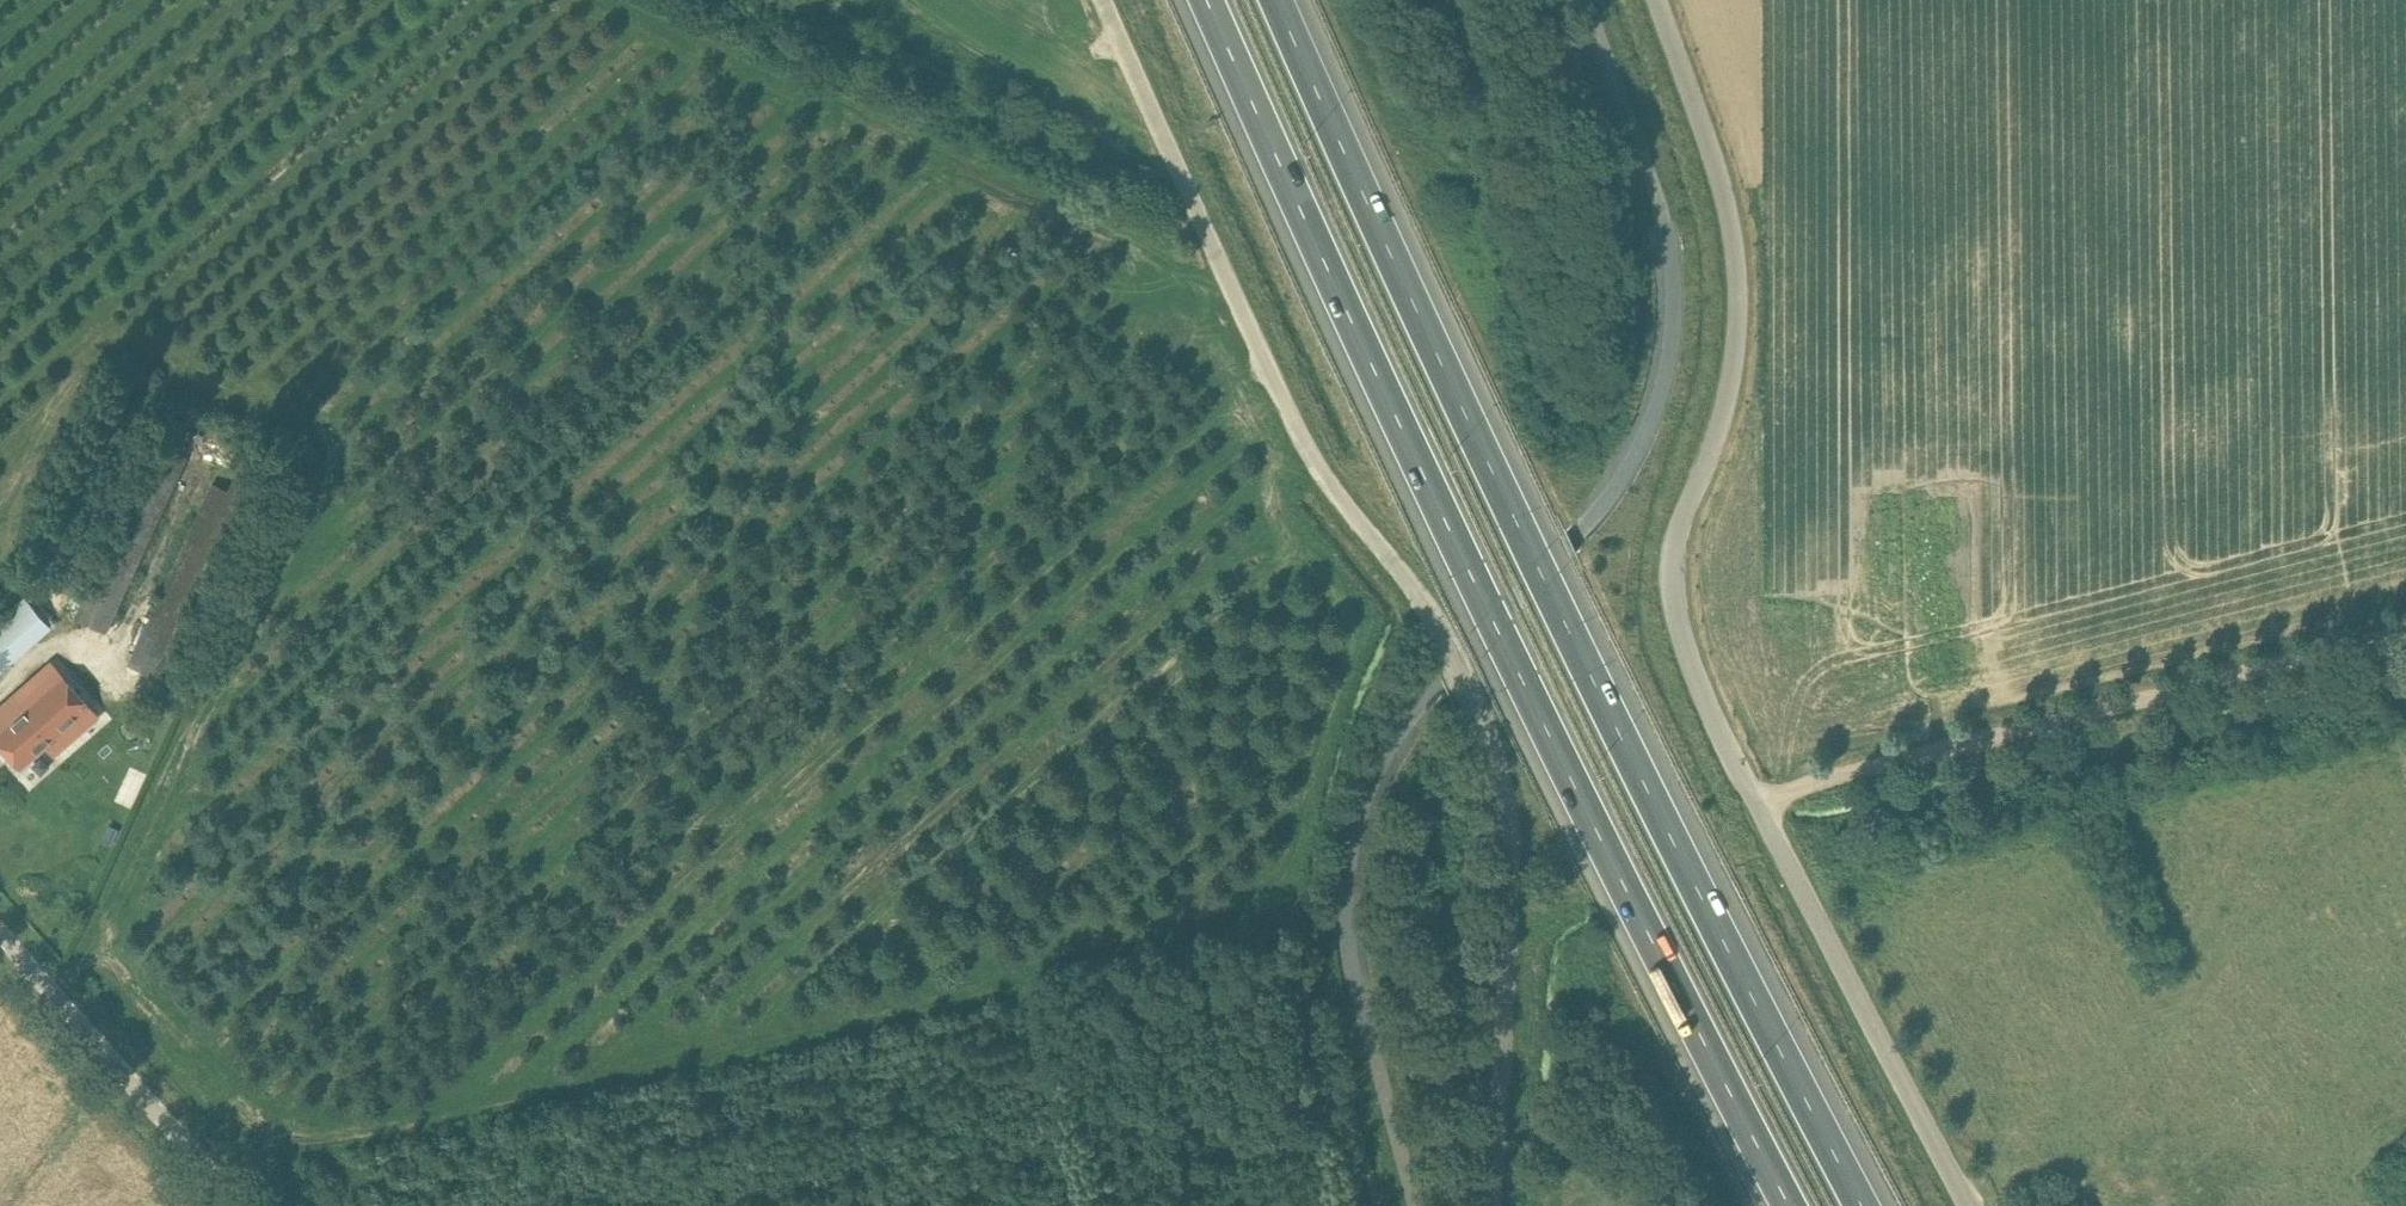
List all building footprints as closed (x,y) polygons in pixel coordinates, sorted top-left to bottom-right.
[(157,442),(77,617),(108,633),(188,456),(157,442)] [(184,688),(265,508),(274,489),(238,472),(229,492),(211,484),(130,664),(184,688)] [(49,626),(25,597),(12,607),(12,608),(37,637),(49,626)] [(0,646),(0,667),(11,659),(0,646)] [(73,740),(99,717),(56,668),(19,701),(15,695),(0,708),(0,726),(2,728),(0,730),(0,743),(22,767),(46,746),(55,756),(73,740)] [(110,825),(102,842),(111,846),(120,829),(110,825)]
